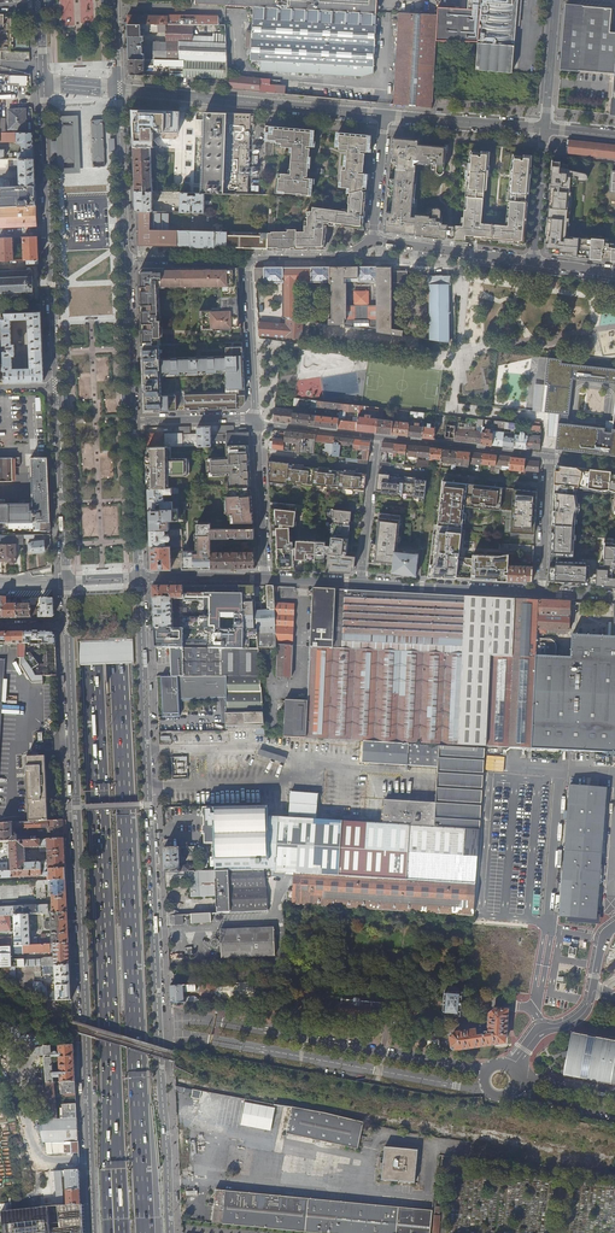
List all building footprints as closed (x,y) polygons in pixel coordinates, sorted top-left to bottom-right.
[(196,3),(376,14),(377,0),(196,0),(196,3)] [(438,9),(436,42),(479,43),(483,0),(460,0),(460,10),(438,9)] [(517,3),(485,0),(483,0),(477,69),(512,72),(517,3)] [(565,70),(578,71),(614,75),(610,114),(614,115),(614,33),(611,32),(613,9),(567,5),(561,69),(565,70)] [(255,9),(251,60),(262,60),(262,71),(373,75),(377,16),(255,9)] [(432,108),(433,98),(436,42),(438,16),(416,14),(399,13),(394,105),(432,108)] [(11,52),(11,49),(13,49),(13,45),(11,45),(11,42),(13,42),(13,38),(11,38),(11,35),(13,35),(13,31),(11,31),(11,18),(4,18),(4,15),(0,15),(0,51),(11,52)] [(128,21),(128,25),(192,25),(218,26),(218,17),(127,16),(128,21)] [(128,38),(129,59),(145,60),(145,54),(143,54),(142,50),(142,46),(144,46),(144,36),(141,36),(141,32),(166,32),(166,42),(153,42),(153,60),(226,62),(225,34),(213,34),(213,36),(193,36),(192,25),(128,25),(128,38)] [(130,67),(130,75),(144,75),(145,68),(147,68),(148,66),(170,67),(170,76),(227,79),(227,75),(226,62),(153,60),(145,60),(129,59),(130,67)] [(270,79),(227,75),(227,79),(228,89),(269,93),(270,87),(270,79)] [(8,110),(9,129),(26,129),(25,109),(8,110)] [(179,111),(131,110),(132,126),(133,144),(133,147),(138,147),(138,142),(142,142),(141,147),(150,147),(152,147),(152,132),(151,132),(152,130),(158,130),(158,132),(178,133),(179,111)] [(204,193),(220,194),(223,194),(226,113),(205,113),(202,193),(204,193)] [(250,114),(226,113),(223,194),(247,195),(248,195),(250,114)] [(310,135),(310,130),(276,127),(275,135),(274,135),(274,139),(275,139),(274,143),(279,143),(279,145),(288,146),(288,148),(290,148),(288,170),(289,170),(288,175),(275,174),(273,191),(277,192),(277,193),(312,196),(313,184),(313,179),(302,178),(302,176),(303,176),(303,171),(306,171),(307,168),(306,168),(307,157),(308,157),(308,154),(305,154),(306,148),(305,148),(305,146),(311,147),(312,142),(313,135),(310,135)] [(17,142),(17,144),(21,143),(22,152),(17,152),(18,159),(19,159),(34,159),(33,146),(33,133),(0,132),(0,142),(17,142)] [(370,152),(372,136),(338,132),(337,137),(334,137),(334,145),(338,145),(338,149),(346,150),(346,152),(359,153),(359,151),(370,152)] [(393,216),(387,215),(385,231),(446,240),(448,225),(442,225),(443,216),(441,216),(442,211),(441,209),(440,208),(439,208),(437,207),(435,208),(434,209),(433,210),(433,212),(430,212),(430,216),(417,215),(417,218),(411,217),(413,195),(415,195),(416,188),(413,187),(415,171),(413,171),(414,159),(420,160),(420,162),(432,163),(432,169),(435,169),(435,172),(436,173),(436,174),(437,175),(439,176),(440,176),(442,175),(444,174),(444,173),(444,172),(444,171),(447,145),(413,143),(413,142),(412,142),(413,141),(408,140),(408,139),(393,138),(391,156),(393,156),(393,159),(398,159),(396,179),(390,178),(389,183),(391,183),(390,194),(391,194),(395,195),(393,216)] [(614,158),(614,144),(569,139),(568,144),(567,153),(614,158)] [(134,168),(135,191),(152,192),(152,182),(153,182),(153,179),(152,179),(150,147),(141,147),(138,147),(133,147),(134,157),(134,168)] [(362,168),(363,157),(345,155),(344,166),(362,168)] [(484,197),(484,195),(485,191),(487,191),(490,157),(472,156),(472,164),(469,163),(468,173),(471,174),(469,196),(484,197)] [(34,170),(34,159),(19,159),(18,159),(13,159),(9,159),(8,159),(8,166),(12,166),(12,164),(19,164),(20,177),(15,177),(15,184),(20,184),(20,186),(35,185),(34,170)] [(510,178),(509,194),(508,200),(526,201),(527,193),(529,193),(532,160),(515,159),(514,166),(511,166),(511,175),(512,175),(512,179),(510,178)] [(573,195),(573,191),(573,190),(571,190),(572,183),(579,184),(579,178),(584,178),(585,170),(560,168),(561,162),(553,161),(550,192),(545,248),(552,248),(551,253),(577,257),(579,235),(572,234),(572,235),(568,235),(569,219),(571,220),(571,215),(569,215),(571,194),(573,195)] [(341,179),(368,180),(368,173),(357,173),(358,171),(344,170),(342,170),(341,179)] [(9,187),(8,178),(0,178),(0,187),(9,187)] [(341,192),(347,193),(363,189),(367,188),(368,180),(341,179),(341,192)] [(35,185),(20,186),(9,187),(0,187),(0,207),(29,206),(28,195),(36,195),(35,191),(35,185)] [(364,228),(365,212),(367,191),(363,191),(363,189),(347,193),(347,196),(346,196),(345,203),(346,204),(345,213),(343,213),(343,210),(339,210),(338,212),(315,209),(314,213),(312,213),(311,216),(310,216),(309,221),(308,227),(306,227),(305,233),(296,232),(296,230),(288,230),(288,232),(278,231),(277,239),(277,248),(325,248),(325,245),(328,224),(364,228)] [(135,198),(136,210),(152,211),(152,192),(135,191),(135,198)] [(193,212),(204,213),(204,193),(202,193),(181,192),(180,212),(191,212),(191,210),(193,210),(193,212)] [(484,197),(469,196),(468,203),(470,203),(469,220),(463,220),(462,240),(471,240),(471,231),(500,234),(499,242),(525,244),(528,208),(527,208),(528,203),(528,202),(526,201),(508,200),(508,202),(511,202),(509,218),(507,218),(506,224),(509,225),(508,227),(482,224),(484,197)] [(37,226),(37,216),(36,205),(29,206),(0,207),(0,227),(37,226)] [(152,211),(136,210),(137,225),(137,236),(137,239),(144,239),(143,245),(165,245),(165,243),(168,243),(168,230),(169,212),(165,212),(165,211),(152,211)] [(190,231),(168,230),(168,243),(168,245),(191,246),(190,231)] [(227,232),(190,231),(191,246),(191,247),(214,247),(268,248),(268,233),(251,232),(251,236),(227,235),(227,232)] [(579,235),(577,257),(590,258),(602,260),(602,258),(612,259),(612,261),(614,262),(614,240),(614,242),(609,242),(609,240),(608,240),(608,238),(610,238),(610,236),(592,235),(592,236),(579,235)] [(38,236),(24,236),(25,259),(27,259),(39,259),(39,254),(38,236)] [(0,237),(0,260),(7,260),(14,260),(13,237),(0,237)] [(28,297),(28,298),(30,300),(32,299),(33,298),(33,297),(34,297),(33,291),(34,291),(34,287),(34,280),(33,280),(33,276),(33,269),(32,269),(32,268),(30,267),(28,267),(27,269),(0,270),(0,299),(28,297)] [(239,280),(239,267),(182,268),(182,284),(182,286),(193,285),(193,286),(216,285),(216,284),(220,284),(220,286),(237,285),(237,280),(239,280)] [(264,281),(264,283),(277,282),(283,283),(283,318),(286,319),(298,320),(298,283),(328,283),(330,283),(331,283),(331,284),(332,284),(332,319),(329,319),(329,325),(345,325),(345,327),(402,336),(403,330),(392,329),(392,283),(407,283),(407,271),(394,271),(394,276),(392,276),(392,267),(377,267),(358,267),(330,267),(311,267),(283,267),(264,267),(255,267),(256,281),(264,281)] [(182,284),(182,268),(158,268),(158,270),(154,270),(154,268),(143,268),(139,272),(139,280),(140,287),(157,287),(157,286),(177,285),(177,284),(182,284)] [(450,285),(450,276),(443,276),(436,276),(428,276),(428,285),(429,285),(429,339),(449,342),(449,336),(449,314),(449,285),(450,285)] [(239,315),(237,285),(220,286),(221,308),(199,309),(200,318),(203,318),(203,327),(213,327),(213,329),(231,328),(231,325),(239,325),(239,318),(231,319),(231,316),(239,315)] [(140,287),(142,332),(157,331),(157,328),(158,327),(161,326),(160,313),(158,313),(157,287),(140,287)] [(369,290),(353,290),(354,304),(355,304),(368,304),(369,303),(369,290)] [(4,357),(4,364),(5,380),(5,381),(44,381),(41,311),(5,313),(5,319),(2,319),(2,330),(3,335),(3,338),(3,340),(3,345),(7,345),(7,349),(8,349),(8,351),(3,352),(4,357)] [(302,340),(303,336),(304,321),(303,321),(298,320),(286,319),(286,324),(260,322),(260,324),(258,324),(259,330),(259,335),(259,336),(260,336),(301,340),(302,340)] [(144,394),(145,394),(146,411),(177,410),(177,393),(162,393),(161,376),(176,376),(176,374),(227,372),(228,390),(245,389),(242,342),(226,343),(226,356),(160,358),(160,345),(142,345),(144,394)] [(496,372),(504,372),(504,353),(496,353),(496,372)] [(561,359),(547,357),(543,384),(546,384),(543,411),(557,413),(567,414),(572,379),(579,379),(580,365),(560,362),(561,359)] [(613,368),(580,365),(579,379),(611,383),(613,368)] [(246,402),(245,395),(225,396),(225,394),(221,394),(221,396),(216,396),(216,394),(211,394),(211,396),(207,396),(207,394),(202,394),(202,396),(197,396),(197,394),(193,395),(193,397),(189,397),(189,395),(185,395),(186,410),(238,409),(240,408),(242,407),(244,405),(245,404),(246,402)] [(611,432),(604,431),(604,427),(565,423),(556,422),(554,422),(554,428),(558,429),(555,449),(614,455),(614,400),(611,432)] [(339,411),(340,403),(317,401),(316,408),(329,410),(328,411),(330,411),(331,410),(339,411)] [(357,420),(358,417),(358,413),(359,405),(340,403),(339,411),(339,416),(345,417),(345,411),(354,412),(353,420),(357,420)] [(275,408),(273,421),(281,422),(282,420),(286,421),(286,422),(291,423),(293,413),(293,410),(275,408)] [(291,423),(314,425),(316,415),(295,413),(293,413),(291,423)] [(557,413),(556,422),(565,423),(566,414),(557,413)] [(356,430),(376,432),(377,419),(370,418),(371,415),(365,414),(365,417),(358,417),(357,420),(357,422),(356,430)] [(314,425),(337,428),(338,420),(339,418),(316,415),(314,425)] [(376,432),(391,434),(393,421),(377,419),(376,432)] [(391,434),(408,436),(409,425),(409,423),(402,422),(403,420),(401,419),(401,421),(393,421),(391,434)] [(483,419),(478,419),(477,426),(480,426),(479,432),(469,431),(469,427),(465,426),(464,430),(455,429),(454,438),(454,441),(481,444),(482,432),(482,426),(483,425),(483,419)] [(337,428),(356,430),(357,422),(350,421),(344,420),(338,420),(337,428)] [(423,427),(421,437),(434,439),(435,428),(431,427),(431,423),(424,422),(423,427)] [(409,425),(408,436),(421,437),(423,427),(419,427),(419,423),(415,423),(414,426),(409,425)] [(250,444),(249,432),(247,429),(240,429),(240,432),(234,432),(234,425),(219,426),(219,434),(211,434),(211,426),(197,426),(198,433),(190,434),(182,434),(182,433),(175,433),(147,434),(147,447),(174,446),(229,445),(248,444),(250,444)] [(455,429),(455,426),(446,425),(446,428),(445,437),(454,438),(455,429)] [(435,428),(434,439),(444,440),(445,437),(446,428),(435,427),(435,428)] [(481,444),(492,445),(493,433),(490,433),(490,429),(485,429),(485,432),(482,432),(481,444)] [(492,445),(502,446),(504,432),(504,430),(502,430),(502,432),(493,431),(493,433),(492,445)] [(284,441),(284,450),(288,451),(289,443),(293,443),(293,442),(296,443),(296,447),(292,447),(291,451),(301,452),(302,446),(302,444),(303,433),(285,431),(284,441)] [(502,446),(513,448),(515,434),(515,432),(513,431),(513,433),(504,432),(502,446)] [(513,448),(526,449),(527,436),(526,435),(524,435),(524,433),(524,432),(523,432),(520,431),(519,435),(517,435),(515,434),(513,448)] [(302,446),(301,452),(314,454),(315,441),(315,435),(303,433),(302,444),(304,444),(305,438),(308,438),(307,446),(302,446)] [(334,437),(315,435),(315,441),(326,442),(325,455),(332,456),(334,437)] [(540,449),(540,439),(541,437),(529,436),(527,436),(526,449),(529,448),(540,449)] [(340,444),(353,445),(353,439),(334,437),(332,456),(339,457),(340,444)] [(269,441),(269,444),(269,449),(272,449),(272,448),(284,450),(284,441),(273,439),(273,441),(269,441)] [(363,450),(362,459),(368,460),(370,441),(353,439),(353,445),(351,458),(356,458),(357,449),(363,450)] [(382,451),(384,451),(393,453),(393,450),(394,443),(384,442),(382,451)] [(406,445),(394,443),(393,450),(405,451),(406,445)] [(248,453),(248,444),(229,445),(229,456),(209,457),(210,474),(230,474),(230,487),(249,487),(249,479),(250,479),(250,471),(248,471),(248,462),(250,462),(250,453),(248,453)] [(407,456),(417,457),(417,456),(417,455),(418,446),(408,445),(407,456)] [(147,447),(148,456),(160,455),(166,457),(166,458),(170,458),(170,453),(174,453),(174,446),(147,447)] [(418,446),(417,455),(427,456),(426,460),(417,459),(416,465),(428,467),(428,465),(428,462),(429,460),(430,447),(418,446)] [(430,447),(429,460),(434,460),(434,458),(441,459),(442,449),(430,447)] [(442,449),(441,459),(441,462),(446,462),(446,464),(448,464),(448,463),(452,463),(451,469),(454,470),(455,468),(455,465),(455,463),(457,450),(442,449)] [(465,466),(465,471),(468,471),(469,464),(470,452),(457,450),(455,463),(455,465),(465,466)] [(470,452),(469,464),(481,465),(481,464),(482,453),(470,452)] [(148,467),(148,488),(169,488),(169,481),(167,479),(167,476),(190,475),(190,458),(174,458),(174,453),(170,453),(170,458),(166,458),(166,457),(160,455),(148,456),(148,467)] [(491,465),(490,474),(494,474),(495,468),(496,464),(497,455),(482,453),(481,464),(491,465)] [(510,456),(497,455),(496,464),(499,465),(499,466),(502,467),(502,465),(509,466),(510,456)] [(509,469),(524,471),(525,458),(510,456),(509,466),(509,469)] [(50,504),(49,481),(47,457),(31,457),(32,482),(33,502),(0,503),(0,505),(50,504)] [(12,480),(12,458),(0,458),(0,481),(12,480)] [(523,477),(526,478),(527,471),(537,472),(538,472),(539,461),(528,460),(525,458),(524,471),(523,477)] [(268,461),(269,482),(287,483),(288,472),(287,472),(288,467),(289,467),(289,463),(268,461)] [(302,485),(313,486),(315,473),(314,473),(315,468),(310,467),(310,468),(304,467),(305,465),(299,464),(299,465),(294,464),(293,464),(292,482),(302,484),(302,485)] [(552,524),(575,525),(576,513),(578,507),(576,494),(578,487),(588,487),(600,490),(609,489),(614,491),(614,474),(610,473),(611,471),(560,465),(560,470),(555,469),(552,524)] [(328,488),(339,489),(341,476),(340,476),(340,471),(341,471),(336,470),(335,471),(330,470),(330,468),(325,467),(325,468),(319,467),(317,485),(328,486),(328,488)] [(344,469),(343,488),(354,489),(353,491),(364,492),(366,473),(361,473),(355,473),(355,470),(350,470),(344,470),(345,469),(344,469)] [(378,474),(376,492),(387,493),(387,495),(398,496),(399,493),(398,493),(399,486),(400,478),(400,477),(394,477),(394,478),(389,477),(389,475),(384,474),(384,475),(379,475),(379,474),(378,474)] [(405,476),(402,495),(414,496),(413,498),(425,499),(427,480),(421,480),(421,481),(416,480),(416,477),(410,477),(410,478),(405,477),(405,476)] [(472,566),(472,578),(507,580),(508,564),(509,560),(509,553),(498,555),(473,554),(472,563),(458,558),(464,505),(512,511),(511,532),(535,533),(538,491),(443,481),(438,524),(434,524),(428,576),(456,578),(458,561),(472,566)] [(253,522),(251,487),(249,487),(230,487),(231,496),(227,496),(228,514),(229,514),(229,522),(253,522)] [(169,488),(148,488),(149,508),(173,508),(173,501),(166,501),(166,498),(164,498),(164,494),(179,494),(179,488),(169,488)] [(270,502),(271,508),(297,511),(298,505),(270,502)] [(50,504),(0,505),(0,522),(11,522),(50,522),(50,504)] [(149,508),(150,529),(150,530),(165,529),(169,529),(169,520),(176,520),(176,514),(178,514),(178,507),(175,508),(173,508),(149,508)] [(272,527),(287,527),(287,526),(287,522),(296,523),(297,511),(271,508),(272,527)] [(352,511),(334,509),(332,519),(345,520),(349,521),(349,520),(351,520),(352,511)] [(400,516),(379,514),(376,544),(371,544),(368,563),(377,563),(377,562),(392,563),(391,574),(416,575),(419,553),(413,553),(413,552),(403,551),(403,552),(398,551),(394,547),(394,544),(397,545),(400,516)] [(51,531),(50,522),(11,522),(11,528),(34,528),(34,529),(41,529),(42,531),(51,531)] [(350,524),(332,522),(331,532),(332,532),(331,545),(330,545),(329,550),(346,552),(347,552),(349,537),(348,537),(348,533),(349,533),(350,524)] [(211,523),(197,523),(197,531),(198,531),(198,540),(196,540),(196,553),(191,553),(191,550),(183,551),(183,553),(182,568),(211,568),(211,552),(211,537),(211,529),(211,523)] [(575,525),(552,524),(550,551),(554,551),(553,555),(569,556),(569,553),(573,553),(575,525)] [(272,527),(274,568),(277,568),(293,569),(293,553),(292,541),(290,541),(289,526),(287,527),(272,527)] [(235,537),(254,537),(253,528),(211,529),(211,537),(229,537),(229,536),(235,536),(235,537)] [(165,529),(150,530),(151,546),(166,546),(165,540),(169,540),(170,538),(170,536),(168,535),(167,534),(166,534),(165,534),(165,529)] [(23,535),(13,535),(13,544),(16,544),(23,544),(23,535)] [(595,581),(598,582),(598,585),(614,586),(614,584),(614,538),(605,536),(602,558),(603,559),(603,562),(599,562),(598,566),(594,566),(595,569),(595,581)] [(34,553),(46,552),(44,540),(32,541),(32,543),(28,543),(29,552),(33,552),(34,553)] [(316,541),(297,540),(297,541),(297,552),(297,559),(315,560),(316,541)] [(316,541),(315,560),(325,560),(326,541),(316,541)] [(211,552),(211,568),(255,568),(254,542),(241,542),(241,551),(218,552),(218,550),(217,550),(217,552),(211,552)] [(16,544),(13,544),(0,544),(0,560),(9,560),(9,562),(10,562),(11,563),(14,563),(15,562),(16,562),(16,544)] [(152,569),(171,568),(171,559),(180,558),(179,553),(183,553),(183,551),(183,550),(180,550),(170,551),(170,546),(166,546),(151,546),(151,551),(152,569)] [(330,560),(329,564),(329,571),(351,572),(352,567),(354,567),(354,555),(346,554),(329,552),(328,561),(328,560),(330,560)] [(171,568),(182,568),(183,553),(179,553),(180,558),(171,559),(171,568)] [(556,566),(550,565),(549,580),(554,580),(554,583),(585,584),(585,580),(588,580),(588,569),(590,565),(584,565),(585,562),(556,561),(556,566)] [(532,582),(533,566),(508,564),(507,580),(532,582)] [(184,629),(209,629),(215,629),(245,630),(244,613),(243,594),(240,594),(240,586),(184,587),(184,599),(184,601),(206,601),(206,618),(187,617),(187,616),(185,616),(185,608),(180,608),(180,619),(181,629),(182,629),(184,629)] [(275,586),(267,586),(268,602),(270,602),(271,610),(261,611),(261,612),(257,612),(248,612),(244,613),(245,630),(258,630),(259,647),(277,646),(277,642),(275,603),(275,587),(275,586)] [(184,587),(153,587),(153,598),(172,597),(173,599),(179,599),(184,599),(184,587)] [(283,737),(300,737),(365,740),(458,745),(465,596),(314,588),(309,701),(286,699),(283,737)] [(465,596),(458,745),(487,746),(510,747),(517,598),(465,596)] [(17,618),(17,604),(13,604),(11,604),(11,597),(3,597),(3,618),(17,618)] [(172,597),(153,598),(155,628),(181,629),(180,619),(173,618),(173,599),(172,597)] [(31,618),(31,604),(22,604),(22,598),(17,598),(17,604),(17,618),(31,618)] [(54,615),(54,598),(31,598),(31,601),(31,604),(31,618),(37,618),(37,607),(38,606),(39,605),(40,604),(42,604),(42,605),(40,605),(40,607),(42,607),(42,611),(38,611),(38,617),(52,617),(54,615)] [(540,600),(517,598),(510,747),(533,749),(537,656),(537,648),(538,633),(540,600)] [(571,601),(540,600),(538,633),(549,634),(549,632),(568,634),(569,631),(571,601)] [(275,603),(277,642),(279,643),(278,674),(292,675),(294,645),(292,645),(292,642),(294,643),(296,604),(275,603)] [(184,648),(184,629),(182,629),(181,629),(155,628),(156,647),(172,647),(182,648),(184,648)] [(259,649),(259,647),(258,630),(245,630),(215,629),(209,629),(209,648),(259,649)] [(25,632),(12,633),(12,643),(14,643),(14,642),(17,642),(17,644),(21,644),(21,642),(23,642),(23,644),(25,644),(25,632)] [(43,644),(56,645),(55,635),(51,632),(25,632),(25,644),(30,644),(30,640),(32,641),(37,641),(43,641),(43,644)] [(0,633),(0,641),(3,641),(5,641),(6,641),(8,641),(8,643),(9,643),(12,643),(12,633),(0,633)] [(533,749),(532,758),(559,760),(560,753),(564,753),(614,756),(614,637),(572,634),(571,658),(537,656),(533,749)] [(44,686),(43,676),(36,676),(26,659),(25,644),(23,644),(21,644),(17,644),(14,643),(12,643),(11,648),(19,648),(19,658),(22,658),(22,664),(21,665),(32,683),(33,683),(33,686),(44,686)] [(30,644),(25,644),(26,659),(36,676),(43,676),(57,676),(56,645),(43,644),(37,644),(32,644),(30,644)] [(261,676),(259,649),(209,648),(204,648),(184,648),(182,648),(172,647),(173,676),(179,676),(226,676),(261,676)] [(180,698),(179,676),(173,676),(163,677),(165,713),(180,713),(180,698)] [(179,676),(180,698),(227,698),(226,676),(179,676)] [(264,712),(261,676),(226,676),(227,698),(228,712),(264,712)] [(265,728),(264,713),(225,713),(226,724),(238,724),(238,729),(265,728)] [(458,745),(365,740),(363,763),(439,768),(437,803),(386,800),(384,817),(377,817),(377,822),(481,829),(485,772),(486,760),(487,746),(458,745)] [(46,755),(38,756),(27,756),(30,820),(48,819),(46,755)] [(177,773),(187,773),(186,756),(172,757),(173,774),(174,776),(177,776),(177,773)] [(607,787),(571,785),(560,916),(597,919),(607,787)] [(291,792),(289,813),(317,815),(318,794),(291,792)] [(261,805),(204,806),(203,815),(205,815),(205,825),(204,825),(203,832),(205,832),(205,844),(214,843),(213,850),(214,850),(215,871),(226,870),(265,869),(275,869),(270,807),(261,805)] [(481,829),(377,822),(285,816),(273,815),(276,871),(276,873),(287,873),(287,872),(295,872),(294,890),(289,890),(288,901),(293,902),(293,905),(474,917),(481,829)] [(10,841),(29,840),(29,835),(18,835),(13,836),(13,829),(15,829),(37,828),(37,829),(49,829),(49,828),(52,828),(53,832),(53,834),(53,839),(64,839),(63,820),(0,823),(0,842),(10,841)] [(64,839),(53,839),(29,840),(10,841),(11,871),(41,869),(46,869),(49,869),(66,868),(64,839)] [(173,839),(164,839),(165,848),(173,848),(173,839)] [(173,848),(165,848),(164,848),(165,872),(194,871),(194,865),(183,865),(183,866),(180,866),(179,855),(193,854),(193,847),(173,848)] [(8,871),(8,863),(0,863),(0,872),(8,871)] [(66,880),(66,868),(49,869),(49,872),(46,873),(45,873),(45,874),(45,875),(46,876),(47,876),(50,876),(50,880),(66,880)] [(0,872),(0,878),(42,876),(41,869),(11,871),(8,871),(0,872)] [(226,870),(215,871),(194,871),(165,872),(166,887),(169,887),(169,882),(178,881),(190,881),(191,897),(216,896),(217,913),(269,910),(265,869),(226,870)] [(10,916),(15,915),(30,915),(51,913),(68,913),(67,900),(66,880),(50,880),(33,881),(33,890),(37,890),(38,899),(47,898),(46,884),(49,884),(49,889),(52,889),(53,901),(53,905),(0,908),(0,916),(10,916)] [(69,943),(68,913),(51,913),(52,922),(45,922),(45,928),(47,929),(52,929),(52,933),(49,934),(49,936),(52,936),(53,939),(46,939),(46,936),(38,937),(38,945),(69,943)] [(211,922),(211,914),(176,915),(167,916),(168,925),(181,925),(181,917),(192,917),(192,923),(211,922)] [(30,915),(15,915),(16,946),(31,945),(30,915)] [(11,929),(10,916),(0,916),(0,930),(11,929)] [(276,955),(274,927),(220,929),(222,958),(276,955)] [(2,939),(2,947),(13,946),(13,938),(2,939)] [(4,968),(12,967),(41,966),(46,965),(70,964),(69,943),(38,945),(36,945),(31,945),(16,946),(13,946),(2,947),(0,947),(0,969),(4,968)] [(577,948),(570,947),(569,954),(576,956),(577,948)] [(53,1000),(57,1000),(72,999),(70,964),(46,965),(47,970),(51,970),(51,973),(55,972),(56,985),(54,985),(54,990),(54,992),(49,993),(49,1001),(53,1000)] [(17,986),(43,1001),(49,1001),(49,993),(48,988),(43,982),(35,982),(11,981),(17,986)] [(261,982),(254,982),(255,997),(262,996),(262,994),(261,988),(261,982)] [(201,990),(200,985),(170,987),(171,1003),(192,1002),(192,997),(185,997),(184,992),(196,991),(201,990)] [(447,992),(445,992),(443,1015),(460,1017),(462,993),(459,993),(460,989),(458,988),(455,986),(452,986),(449,987),(448,989),(447,992)] [(350,1011),(383,1014),(384,1001),(351,998),(350,1011)] [(67,1014),(72,1014),(72,999),(57,1000),(57,1005),(58,1005),(60,1006),(67,1011),(67,1014)] [(457,1051),(460,1051),(506,1045),(508,1011),(495,1011),(495,1013),(492,1012),(489,1015),(488,1029),(487,1036),(476,1037),(474,1031),(470,1032),(456,1034),(452,1035),(451,1036),(448,1037),(449,1046),(449,1049),(452,1051),(454,1052),(457,1051)] [(614,1076),(614,1039),(572,1030),(564,1075),(613,1084),(614,1076)] [(52,1053),(51,1046),(49,1046),(43,1046),(43,1047),(46,1083),(54,1082),(54,1078),(60,1077),(60,1082),(76,1081),(74,1044),(58,1045),(59,1053),(57,1053),(57,1052),(55,1052),(54,1052),(54,1053),(52,1053)] [(49,1119),(58,1119),(54,1084),(57,1084),(58,1087),(57,1087),(57,1094),(61,1094),(62,1096),(76,1095),(76,1081),(60,1082),(54,1082),(46,1083),(48,1098),(49,1119)] [(197,1090),(176,1086),(176,1092),(184,1094),(184,1092),(192,1094),(192,1097),(196,1098),(197,1090)] [(60,1119),(77,1118),(76,1101),(68,1101),(68,1104),(61,1105),(61,1109),(63,1110),(63,1116),(60,1116),(60,1119)] [(271,1131),(275,1108),(238,1101),(234,1124),(271,1131)] [(358,1148),(364,1122),(359,1121),(330,1114),(292,1107),(287,1134),(358,1148)] [(58,1119),(49,1119),(51,1143),(59,1142),(78,1141),(77,1118),(60,1119),(58,1119)] [(51,1143),(49,1119),(39,1122),(45,1143),(51,1143)] [(75,1153),(79,1153),(78,1141),(59,1142),(60,1154),(64,1154),(67,1154),(69,1154),(71,1153),(75,1153)] [(415,1183),(418,1150),(385,1147),(382,1180),(415,1183)] [(81,1204),(79,1170),(64,1171),(64,1173),(66,1173),(68,1205),(81,1204)] [(64,1205),(62,1171),(54,1171),(58,1205),(64,1205)] [(433,1211),(216,1190),(215,1204),(212,1204),(211,1206),(214,1206),(213,1223),(316,1232),(431,1232),(433,1211)] [(2,1211),(11,1210),(10,1203),(1,1204),(2,1211)] [(81,1204),(68,1205),(64,1205),(58,1205),(53,1206),(44,1207),(43,1207),(11,1210),(2,1211),(4,1232),(82,1232),(81,1204)]
